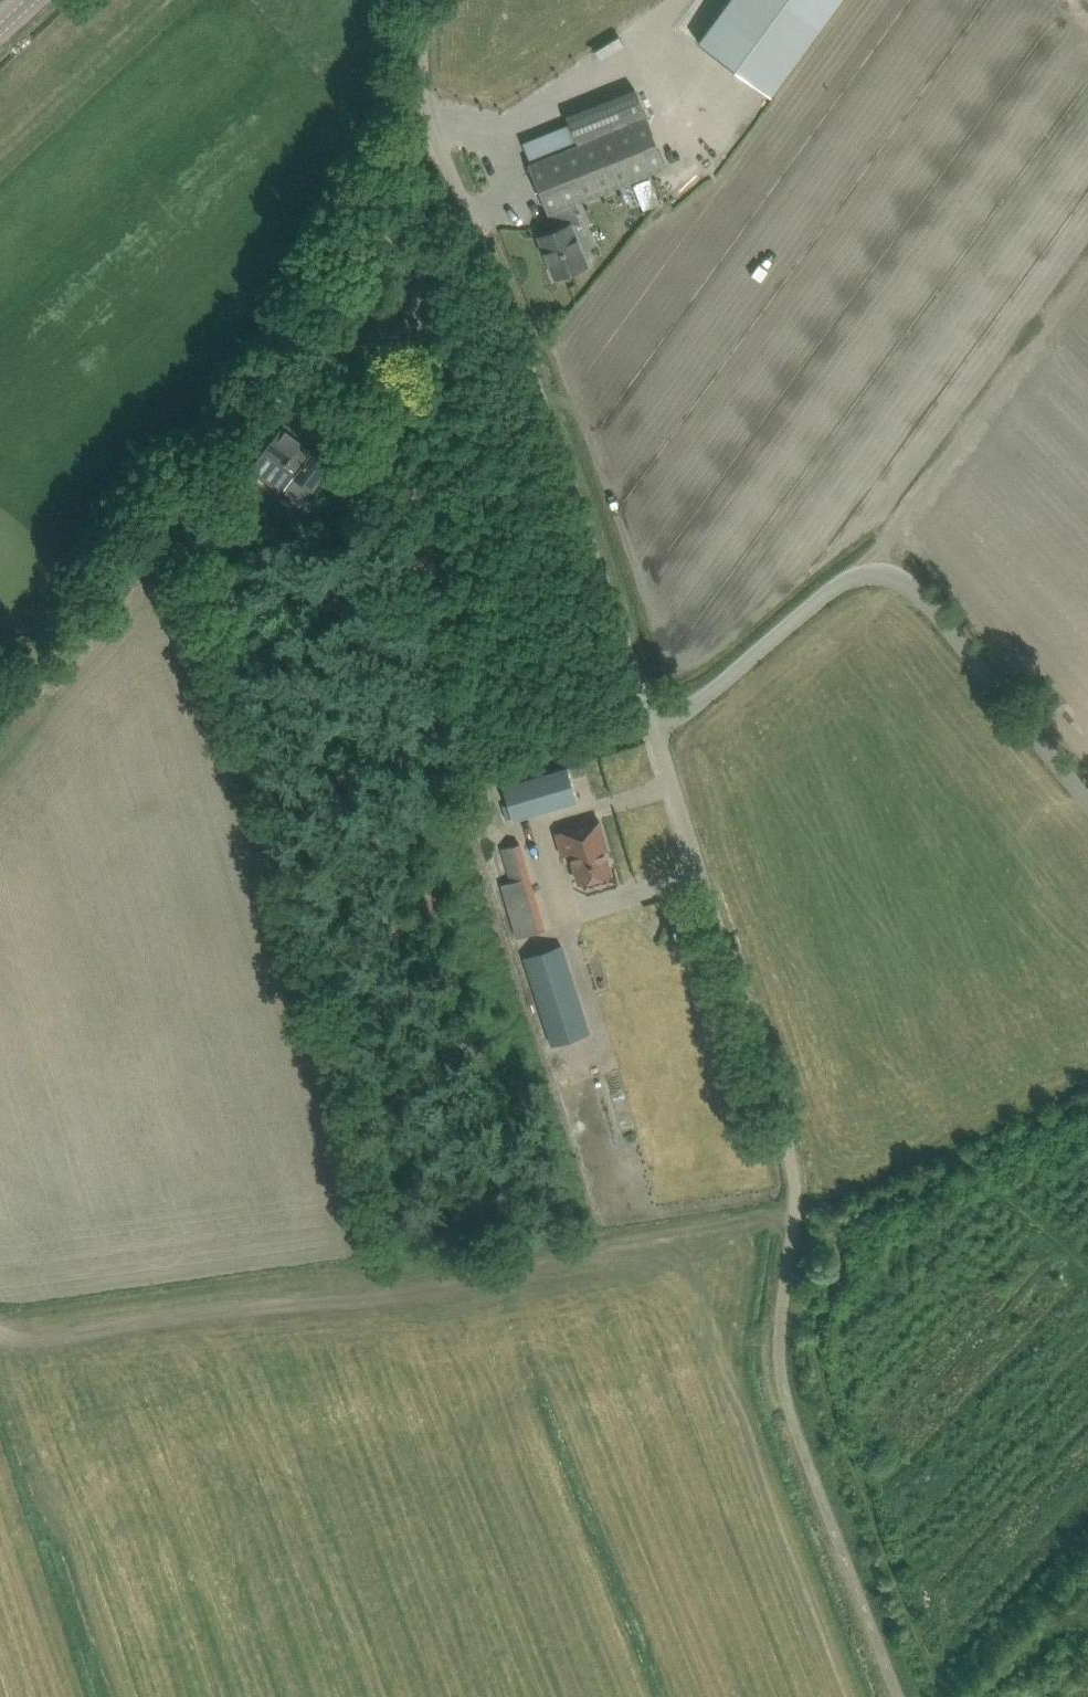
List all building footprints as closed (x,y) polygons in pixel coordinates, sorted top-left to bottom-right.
[(698,42),(771,95),(841,0),(729,0),(698,42)] [(666,166),(646,117),(634,88),(567,115),(570,124),(523,142),(531,163),(529,164),(549,213),(551,212),(558,228),(538,236),(555,278),(575,269),(588,264),(572,225),(579,221),(573,204),(666,166)] [(649,182),(634,187),(640,201),(654,195),(649,182)] [(249,415),(249,432),(267,432),(268,415),(249,415)] [(314,491),(330,469),(343,451),(318,434),(317,434),(306,426),(301,434),(285,423),(272,441),(260,456),(297,483),(299,479),(314,491)] [(513,820),(556,807),(577,801),(568,767),(503,786),(513,820)] [(580,883),(590,880),(611,874),(603,845),(606,844),(599,820),(559,832),(566,856),(572,855),(580,883)] [(543,931),(530,879),(521,846),(506,850),(514,880),(501,884),(515,938),(543,931)] [(560,1042),(568,1040),(589,1033),(561,945),(532,955),(560,1042)]
